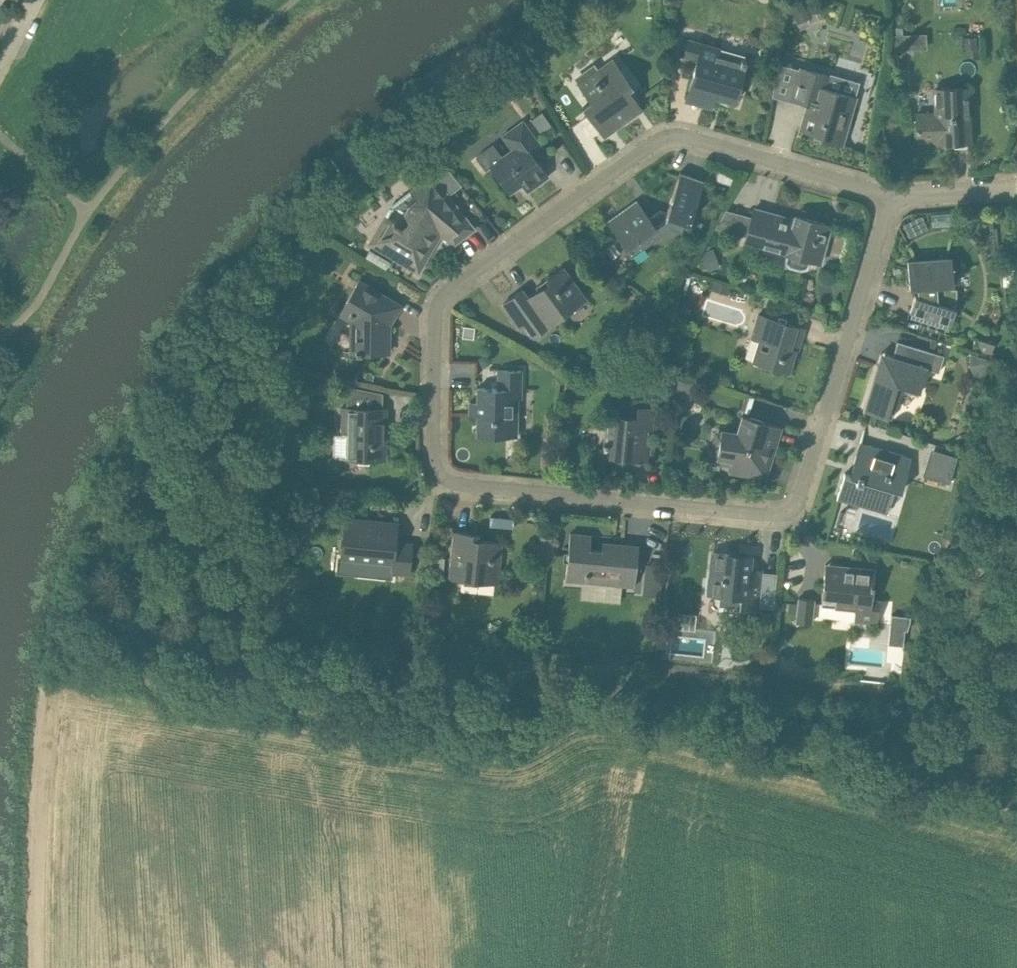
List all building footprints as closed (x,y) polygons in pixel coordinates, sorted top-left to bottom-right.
[(897,37),(893,37),(893,39),(894,53),(910,52),(909,37),(897,37)] [(689,38),(684,56),(697,59),(690,84),(715,91),(714,95),(734,101),(746,59),(741,57),(740,61),(718,55),(720,47),(689,38)] [(633,85),(621,69),(614,60),(606,66),(610,71),(586,89),(593,99),(583,107),(604,136),(636,113),(631,106),(638,101),(629,88),(633,85)] [(799,66),(796,79),(790,98),(812,104),(804,130),(819,134),(818,137),(843,145),(857,96),(829,88),(833,76),(799,66)] [(916,115),(917,120),(917,140),(938,139),(938,142),(969,141),(967,87),(936,89),(937,114),(916,115)] [(546,151),(525,121),(523,119),(501,135),(511,148),(501,155),(493,143),(476,156),(486,169),(490,166),(509,192),(522,183),(527,190),(549,175),(536,158),(546,151)] [(446,165),(432,176),(392,206),(371,242),(418,269),(432,244),(429,242),(441,233),(454,241),(472,227),(447,196),(462,185),(446,165)] [(689,220),(697,198),(704,179),(681,171),(667,212),(660,210),(650,217),(637,199),(607,220),(631,254),(671,225),(681,227),(684,218),(689,220)] [(754,207),(745,241),(788,253),(786,261),(790,265),(801,268),(807,267),(809,258),(813,259),(818,241),(826,244),(831,225),(795,215),(793,222),(780,219),(781,215),(754,207)] [(727,209),(722,230),(738,234),(743,213),(727,209)] [(954,288),(953,277),(952,257),(908,260),(909,286),(917,286),(918,295),(915,294),(910,310),(951,322),(956,307),(954,306),(956,301),(957,292),(956,287),(954,288)] [(587,300),(575,283),(563,267),(543,281),(545,283),(528,296),(523,289),(503,302),(521,328),(526,325),(534,337),(587,300)] [(400,305),(390,299),(358,279),(337,313),(349,320),(349,353),(362,353),(362,351),(388,352),(389,323),(400,305)] [(797,325),(778,319),(761,314),(754,335),(761,338),(754,361),(789,372),(796,348),(791,347),(797,325)] [(974,349),(991,354),(994,343),(977,338),(974,349)] [(897,340),(893,356),(881,353),(863,409),(891,418),(902,385),(920,390),(927,367),(939,371),(944,354),(897,340)] [(984,379),(990,359),(970,353),(969,364),(975,374),(984,379)] [(524,370),(518,370),(498,369),(497,387),(477,387),(477,401),(469,401),(469,414),(477,414),(476,435),(510,435),(511,399),(523,399),(524,370)] [(386,408),(365,407),(365,394),(347,390),(347,407),(343,407),(342,457),(385,458),(386,431),(382,431),(383,419),(379,419),(379,410),(386,410),(386,408)] [(651,429),(653,409),(653,406),(640,405),(639,416),(607,413),(603,455),(637,458),(640,428),(651,429)] [(777,438),(772,436),(776,425),(742,414),(737,431),(721,429),(717,456),(732,459),(730,470),(759,475),(761,469),(763,470),(765,460),(770,462),(777,438)] [(912,457),(880,448),(860,442),(851,474),(845,472),(837,496),(866,505),(868,495),(884,500),(888,486),(902,490),(912,457)] [(938,450),(931,476),(950,482),(957,456),(956,456),(938,450)] [(349,518),(347,538),(345,556),(392,560),(391,571),(409,573),(412,546),(395,544),(398,523),(349,518)] [(454,531),(452,551),(449,576),(498,581),(502,542),(477,539),(478,534),(454,531)] [(570,532),(568,552),(566,579),(635,586),(638,549),(602,546),(602,549),(590,548),(591,535),(570,532)] [(713,552),(711,571),(709,594),(721,595),(719,609),(738,611),(739,608),(757,610),(761,570),(750,569),(751,558),(739,557),(738,558),(728,557),(728,553),(713,552)] [(880,598),(872,597),(875,569),(841,565),(841,566),(843,566),(843,571),(825,569),(821,604),(856,608),(854,620),(877,623),(880,598)] [(799,598),(796,621),(810,622),(813,600),(799,598)] [(891,615),(890,628),(907,629),(911,616),(891,615)]
